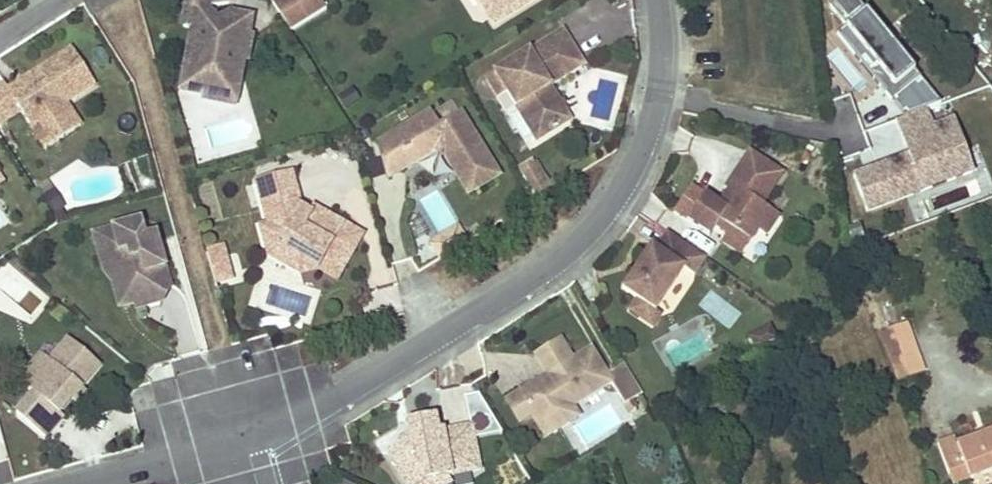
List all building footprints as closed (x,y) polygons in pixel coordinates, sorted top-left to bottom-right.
[(234,90),(240,58),(241,54),(235,53),(239,35),(245,36),(246,33),(249,18),(228,14),(223,18),(214,17),(209,11),(209,4),(229,1),(229,0),(188,0),(183,23),(193,25),(182,80),(234,90)] [(281,16),(290,30),(326,8),(320,0),(270,0),(281,16)] [(476,21),(485,16),(475,0),(463,0),(476,21)] [(494,25),(534,0),(478,0),(494,25)] [(838,33),(904,116),(925,108),(941,102),(857,0),(837,0),(830,6),(846,26),(838,33)] [(581,59),(564,30),(486,78),(499,97),(507,92),(537,141),(565,124),(540,84),(581,59)] [(253,34),(246,33),(245,36),(239,35),(235,53),(241,54),(240,58),(248,60),(253,34)] [(3,82),(0,84),(0,122),(19,110),(30,126),(36,122),(40,128),(55,130),(75,117),(65,102),(94,83),(71,47),(24,77),(28,84),(11,95),(7,89),(3,82)] [(581,59),(540,84),(565,124),(571,120),(550,86),(584,65),(581,59)] [(7,89),(11,95),(28,84),(24,77),(7,89)] [(231,102),(234,90),(182,80),(180,88),(205,93),(204,97),(231,102)] [(933,128),(925,108),(904,116),(894,120),(903,145),(914,141),(918,151),(853,175),(867,212),(973,171),(953,119),(933,128)] [(433,111),(380,142),(388,175),(404,170),(437,150),(444,152),(470,193),(501,175),(464,113),(442,126),(433,111)] [(75,117),(55,130),(40,128),(36,122),(30,126),(44,148),(80,125),(75,117)] [(727,188),(731,191),(736,194),(732,201),(727,198),(722,204),(693,185),(675,212),(712,236),(718,226),(730,234),(734,229),(752,241),(760,230),(767,235),(781,215),(764,203),(784,173),(751,151),(727,188)] [(520,172),(536,163),(534,159),(518,169),(520,172)] [(520,172),(537,199),(553,189),(536,163),(520,172)] [(311,213),(301,207),(292,173),(258,182),(269,224),(262,226),(267,248),(277,245),(297,255),(301,272),(318,268),(337,279),(362,234),(325,213),(319,224),(308,218),(311,213)] [(732,201),(736,194),(731,191),(727,198),(732,201)] [(319,224),(325,213),(315,207),(311,213),(308,218),(319,224)] [(405,222),(414,239),(427,233),(418,216),(405,222)] [(93,234),(104,272),(120,267),(123,277),(128,280),(134,301),(136,308),(173,297),(161,254),(157,256),(154,245),(157,240),(155,234),(143,237),(139,221),(93,234)] [(458,227),(432,243),(441,258),(467,242),(458,227)] [(734,229),(730,234),(725,242),(744,254),(752,241),(734,229)] [(709,258),(669,232),(669,231),(657,248),(653,246),(639,267),(642,269),(637,275),(635,273),(623,290),(637,299),(657,313),(686,269),(697,276),(709,258)] [(297,255),(277,245),(267,248),(270,254),(298,273),(301,272),(297,255)] [(222,248),(207,252),(215,283),(230,279),(222,248)] [(120,306),(134,301),(128,280),(123,277),(120,267),(104,272),(114,284),(120,306)] [(664,317),(657,313),(637,299),(628,312),(656,330),(664,317)] [(748,336),(756,351),(778,338),(770,324),(748,336)] [(905,328),(880,337),(896,379),(922,371),(905,328)] [(15,414),(45,439),(63,417),(59,414),(100,365),(67,339),(49,361),(26,388),(32,393),(15,414)] [(519,393),(532,415),(546,437),(571,422),(565,412),(573,407),(613,383),(626,405),(643,395),(625,366),(608,376),(592,349),(574,360),(562,340),(537,355),(551,380),(546,383),(545,381),(542,379),(519,393)] [(26,388),(49,361),(39,354),(17,381),(26,388)] [(532,415),(519,393),(507,400),(520,422),(532,415)] [(565,412),(571,422),(580,417),(573,407),(565,412)] [(388,451),(410,483),(419,483),(432,476),(447,473),(480,466),(471,423),(438,430),(434,415),(408,420),(411,436),(388,451)] [(946,470),(962,464),(968,481),(991,472),(991,431),(956,444),(953,437),(936,442),(946,470)] [(946,470),(951,483),(959,483),(968,481),(962,464),(946,470)] [(419,483),(444,483),(449,480),(447,473),(432,476),(419,483)]
